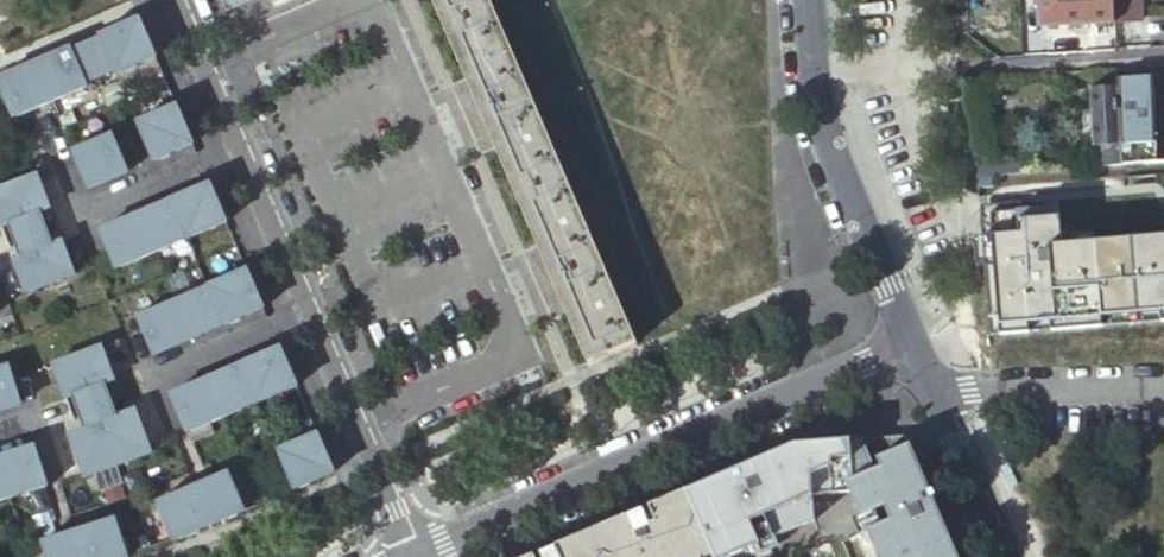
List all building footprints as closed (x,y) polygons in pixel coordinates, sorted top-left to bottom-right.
[(589,365),(637,345),(490,0),(433,0),(589,365)] [(1115,23),(1114,0),(1038,0),(1039,27),(1115,23)] [(1115,23),(1142,22),(1141,0),(1114,0),(1115,23)] [(138,19),(100,36),(101,38),(116,72),(116,74),(155,58),(138,19)] [(70,48),(35,63),(50,99),(51,100),(86,85),(116,72),(101,38),(71,51),(70,48)] [(155,58),(116,74),(123,89),(161,72),(155,58)] [(0,78),(0,86),(14,118),(37,108),(52,102),(51,100),(50,99),(35,63),(0,78)] [(1117,81),(1117,69),(1094,71),(1095,89),(1090,90),(1094,167),(1120,165),(1117,81)] [(1117,81),(1120,165),(1158,161),(1155,123),(1152,79),(1117,81)] [(176,106),(137,122),(152,156),(154,161),(170,154),(193,144),(176,106)] [(89,143),(72,150),(87,184),(89,189),(127,173),(125,168),(116,146),(111,134),(89,143)] [(1037,152),(975,158),(978,190),(994,188),(994,176),(1039,172),(1037,152)] [(8,222),(39,210),(48,207),(36,175),(0,189),(0,225),(8,222)] [(187,193),(171,200),(173,205),(183,227),(186,236),(188,239),(226,222),(224,216),(209,183),(187,193)] [(155,207),(101,230),(103,235),(112,257),(117,269),(139,260),(172,246),(170,243),(186,236),(183,227),(173,205),(157,212),(155,207)] [(39,210),(8,222),(12,234),(21,257),(52,245),(49,237),(58,234),(48,207),(39,210)] [(1012,231),(982,233),(991,332),(1163,321),(1163,234),(1056,241),(1054,209),(1011,213),(1012,231)] [(21,257),(12,260),(25,294),(73,275),(61,242),(52,245),(21,257)] [(207,286),(209,289),(222,320),(224,325),(240,318),(263,309),(246,269),(207,286)] [(209,289),(193,296),(206,327),(222,320),(209,289)] [(159,307),(137,316),(142,328),(152,350),(154,355),(208,332),(206,327),(193,296),(191,293),(159,307)] [(100,347),(52,366),(64,399),(73,396),(105,384),(113,381),(100,347)] [(257,357),(241,364),(243,369),(252,391),(256,400),(257,403),(296,386),(294,380),(279,347),(257,357)] [(23,406),(21,401),(14,378),(10,365),(0,369),(0,413),(23,406)] [(225,371),(170,394),(173,399),(182,421),(187,433),(209,423),(241,410),(240,407),(256,400),(252,391),(243,369),(227,376),(225,371)] [(73,396),(64,399),(69,412),(78,408),(86,428),(101,422),(117,417),(115,410),(123,407),(113,381),(105,384),(73,396)] [(101,422),(115,461),(125,457),(127,462),(151,453),(134,410),(126,413),(117,417),(101,422)] [(310,419),(271,435),(277,450),(308,437),(316,434),(310,419)] [(77,432),(68,435),(85,478),(108,470),(106,464),(115,461),(101,422),(86,428),(77,432)] [(285,467),(294,489),(307,483),(332,473),(322,450),(316,434),(308,437),(277,450),(285,467)] [(685,490),(713,556),(728,556),(812,521),(816,496),(849,493),(851,498),(876,556),(958,556),(920,468),(910,444),(909,444),(905,435),(827,441),(793,444),(685,490)] [(26,494),(49,486),(45,474),(37,451),(36,446),(0,458),(0,502),(26,494)] [(181,492),(156,503),(173,542),(197,531),(243,511),(226,473),(207,481),(194,487),(181,492)] [(528,556),(713,556),(685,490),(528,556)] [(116,518),(77,531),(63,535),(44,542),(49,556),(129,556),(128,554),(116,518)]
